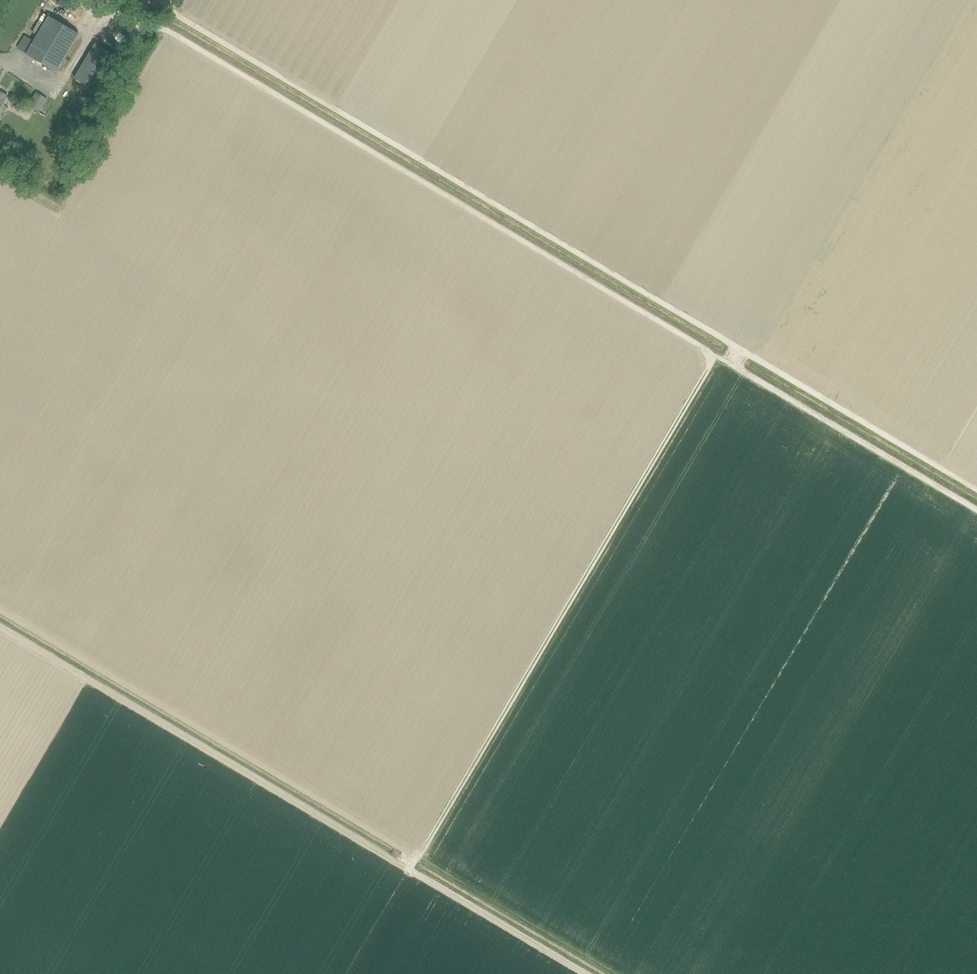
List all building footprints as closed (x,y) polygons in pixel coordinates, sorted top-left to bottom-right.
[(56,0),(67,10),(74,3),(71,0),(56,0)] [(49,16),(26,54),(55,71),(77,33),(49,16)] [(95,90),(115,56),(94,43),(74,78),(95,90)] [(35,92),(28,105),(39,112),(47,98),(35,92)]
